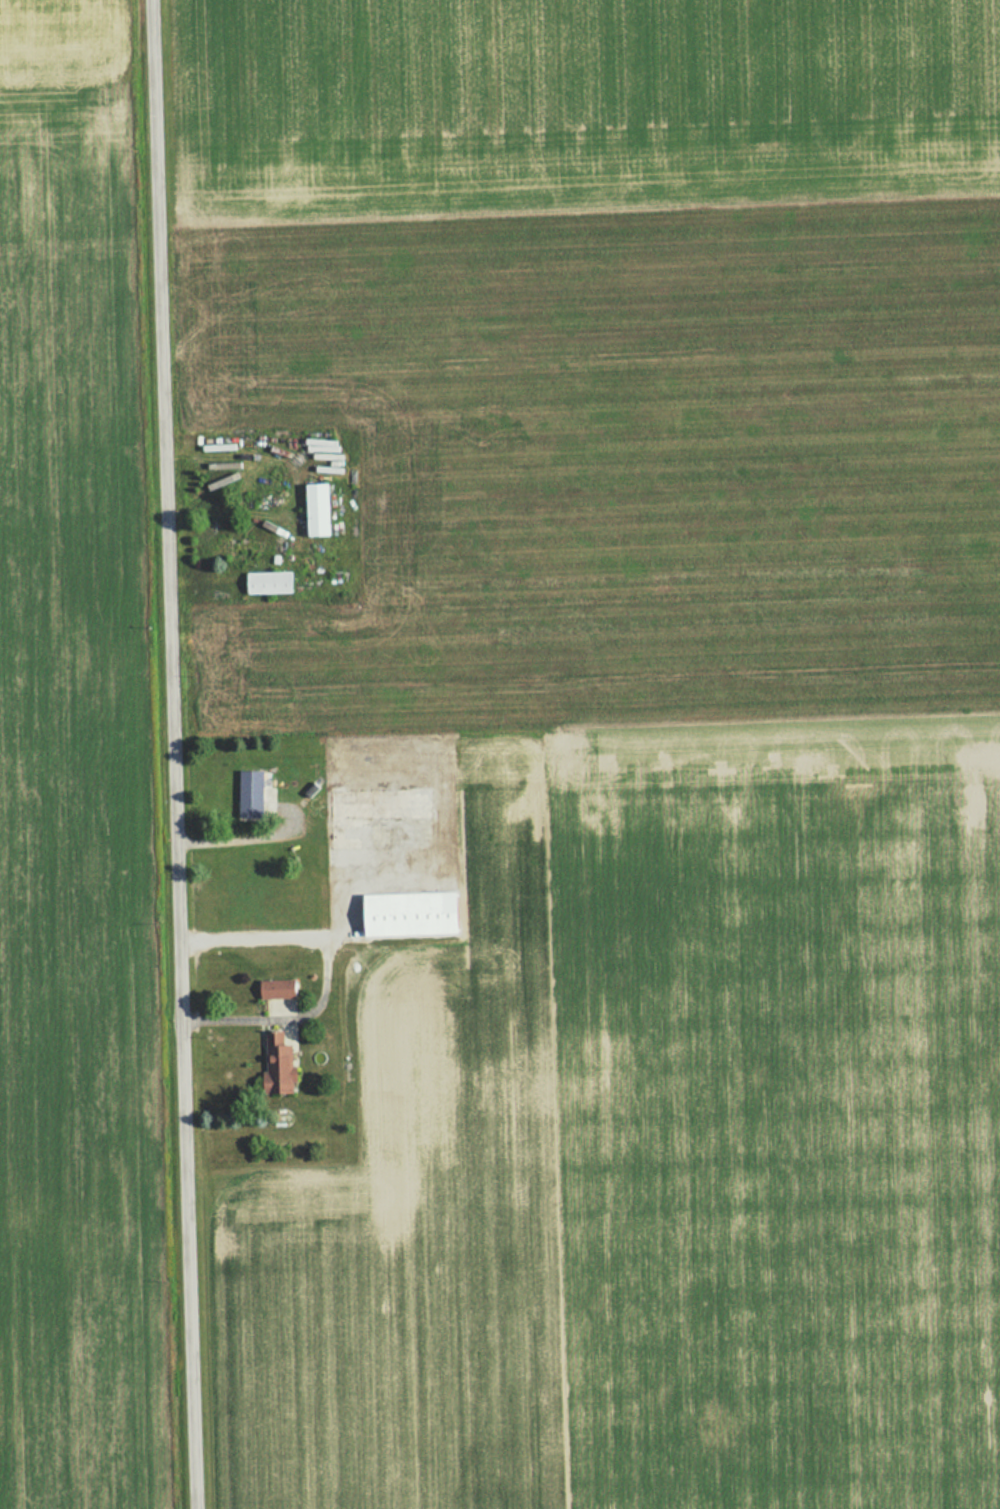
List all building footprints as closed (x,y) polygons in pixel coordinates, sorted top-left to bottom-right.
[(326,485),(305,485),(307,536),(327,536),(326,485)] [(246,573),(246,595),(291,594),(290,572),(246,573)] [(239,771),(239,818),(265,818),(265,771),(239,771)] [(458,934),(457,892),(363,895),(365,937),(458,934)] [(294,980),(259,981),(259,1000),(294,999),(294,980)] [(294,1093),(293,1066),(290,1066),(290,1046),(282,1046),(281,1033),(263,1034),(265,1094),(294,1093)]
